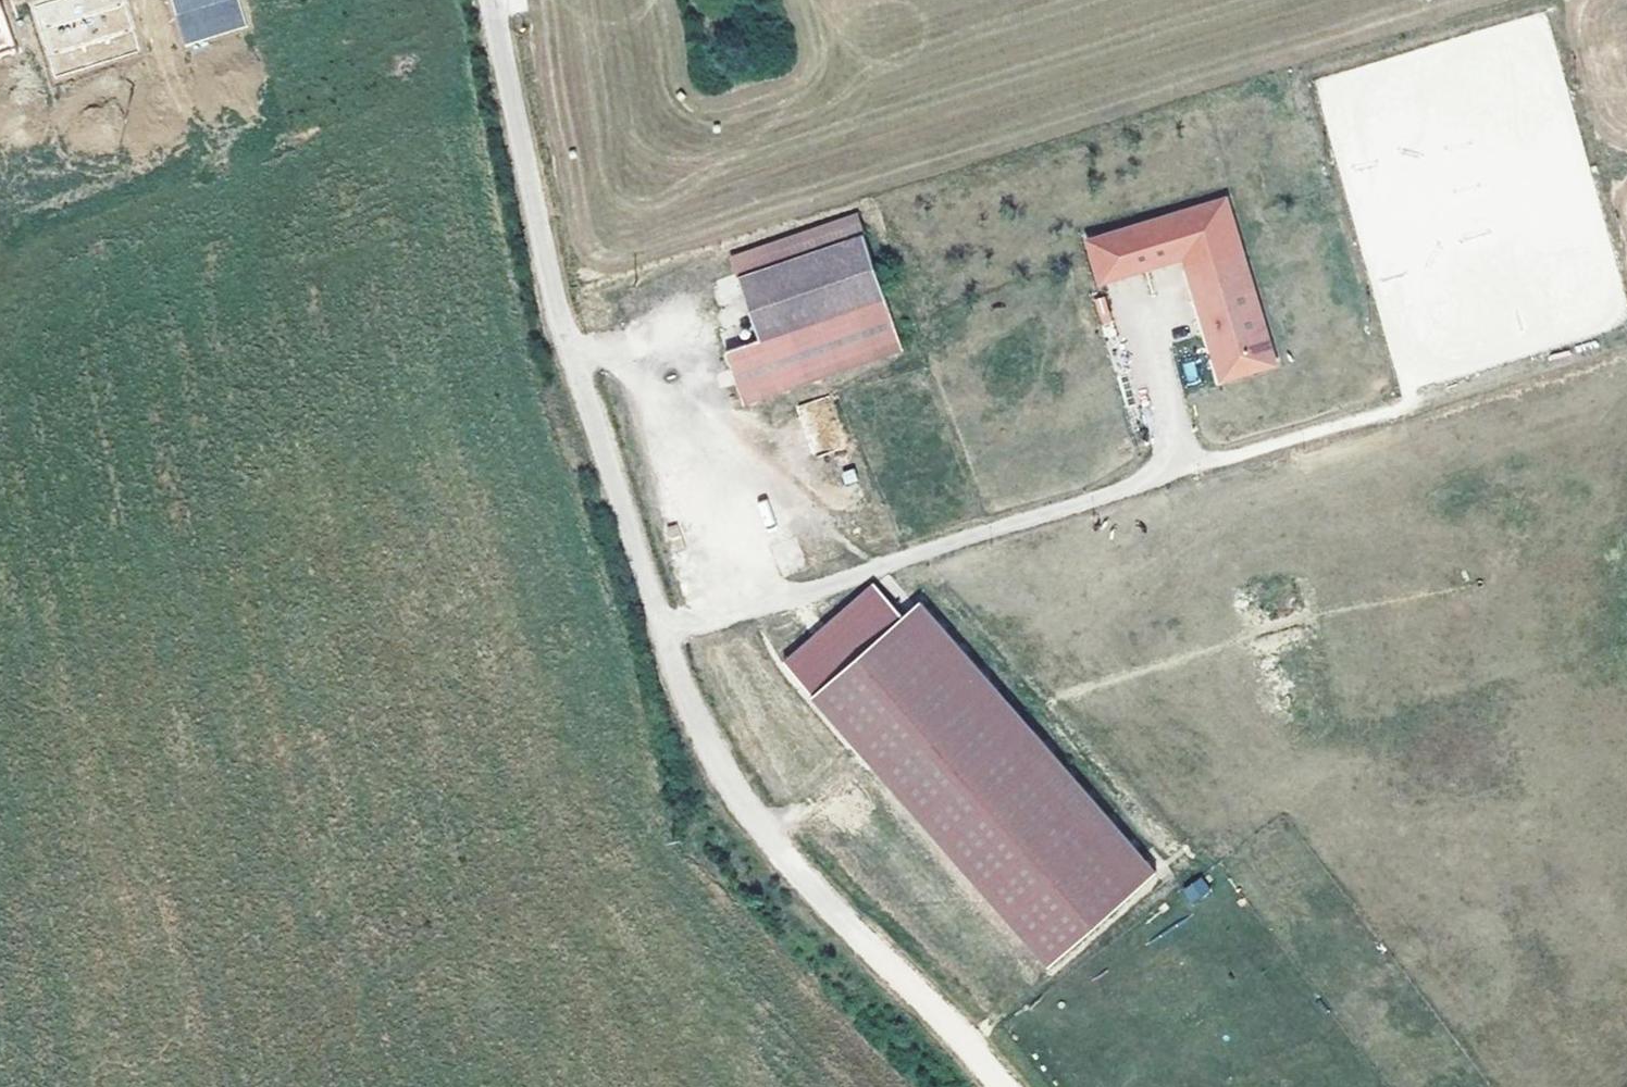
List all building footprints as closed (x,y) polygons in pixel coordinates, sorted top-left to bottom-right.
[(185,45),(246,25),(238,0),(171,0),(185,45)] [(17,51),(0,2),(0,56),(17,51)] [(1188,266),(1221,378),(1276,362),(1242,249),(1226,197),(1088,239),(1101,281),(1184,255),(1188,266)] [(863,234),(739,276),(760,340),(726,350),(743,403),(902,349),(885,297),(863,234)] [(799,404),(811,455),(846,447),(833,396),(799,404)] [(874,583),(784,661),(813,693),(903,615),(874,583)] [(920,601),(813,693),(1049,965),(1156,872),(920,601)] [(1192,903),(1211,890),(1201,876),(1182,889),(1192,903)]
